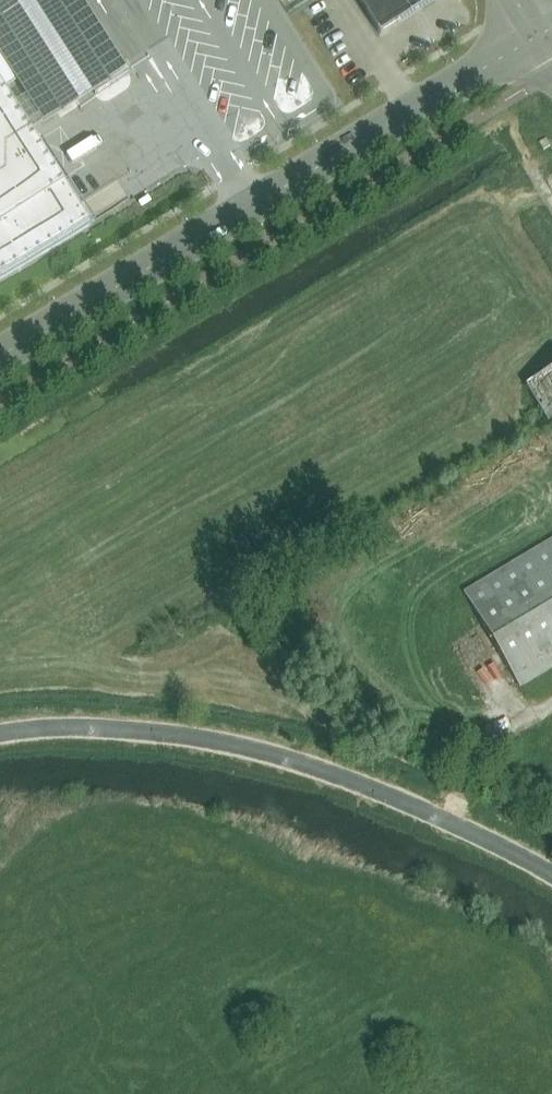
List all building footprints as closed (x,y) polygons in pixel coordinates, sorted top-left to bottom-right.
[(47,127),(128,74),(80,0),(0,0),(0,55),(47,127)] [(380,36),(384,29),(383,29),(428,0),(358,0),(380,36)] [(11,85),(0,68),(0,279),(90,225),(57,174),(3,90),(11,85)] [(527,386),(551,429),(551,370),(527,386)] [(509,668),(521,689),(551,671),(551,539),(464,592),(509,668)]
